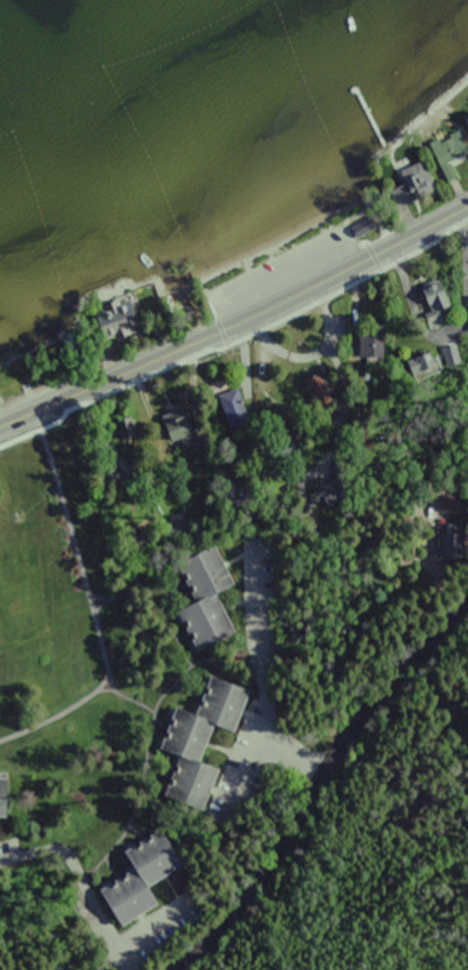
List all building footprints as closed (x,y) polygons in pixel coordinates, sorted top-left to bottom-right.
[(460,120),(464,130),(428,142),(437,165),(467,154),(467,117),(460,120)] [(394,164),(410,201),(435,191),(422,161),(412,165),(409,158),(394,164)] [(429,316),(450,306),(438,278),(417,288),(429,316)] [(144,329),(132,297),(109,306),(112,313),(90,322),(99,347),(144,329)] [(254,381),(247,358),(238,361),(241,373),(213,382),(224,418),(245,412),(237,386),(254,381)] [(195,445),(182,410),(160,418),(173,453),(195,445)] [(130,437),(130,419),(111,419),(111,437),(130,437)] [(214,593),(230,587),(213,545),(173,562),(190,603),(174,609),(192,651),(232,635),(214,593)] [(245,690),(205,677),(193,715),(171,708),(157,751),(175,756),(161,800),(201,813),(215,769),(197,764),(209,726),(231,733),(245,690)] [(179,867),(159,830),(118,852),(129,872),(94,891),(113,927),(156,905),(146,885),(179,867)]
